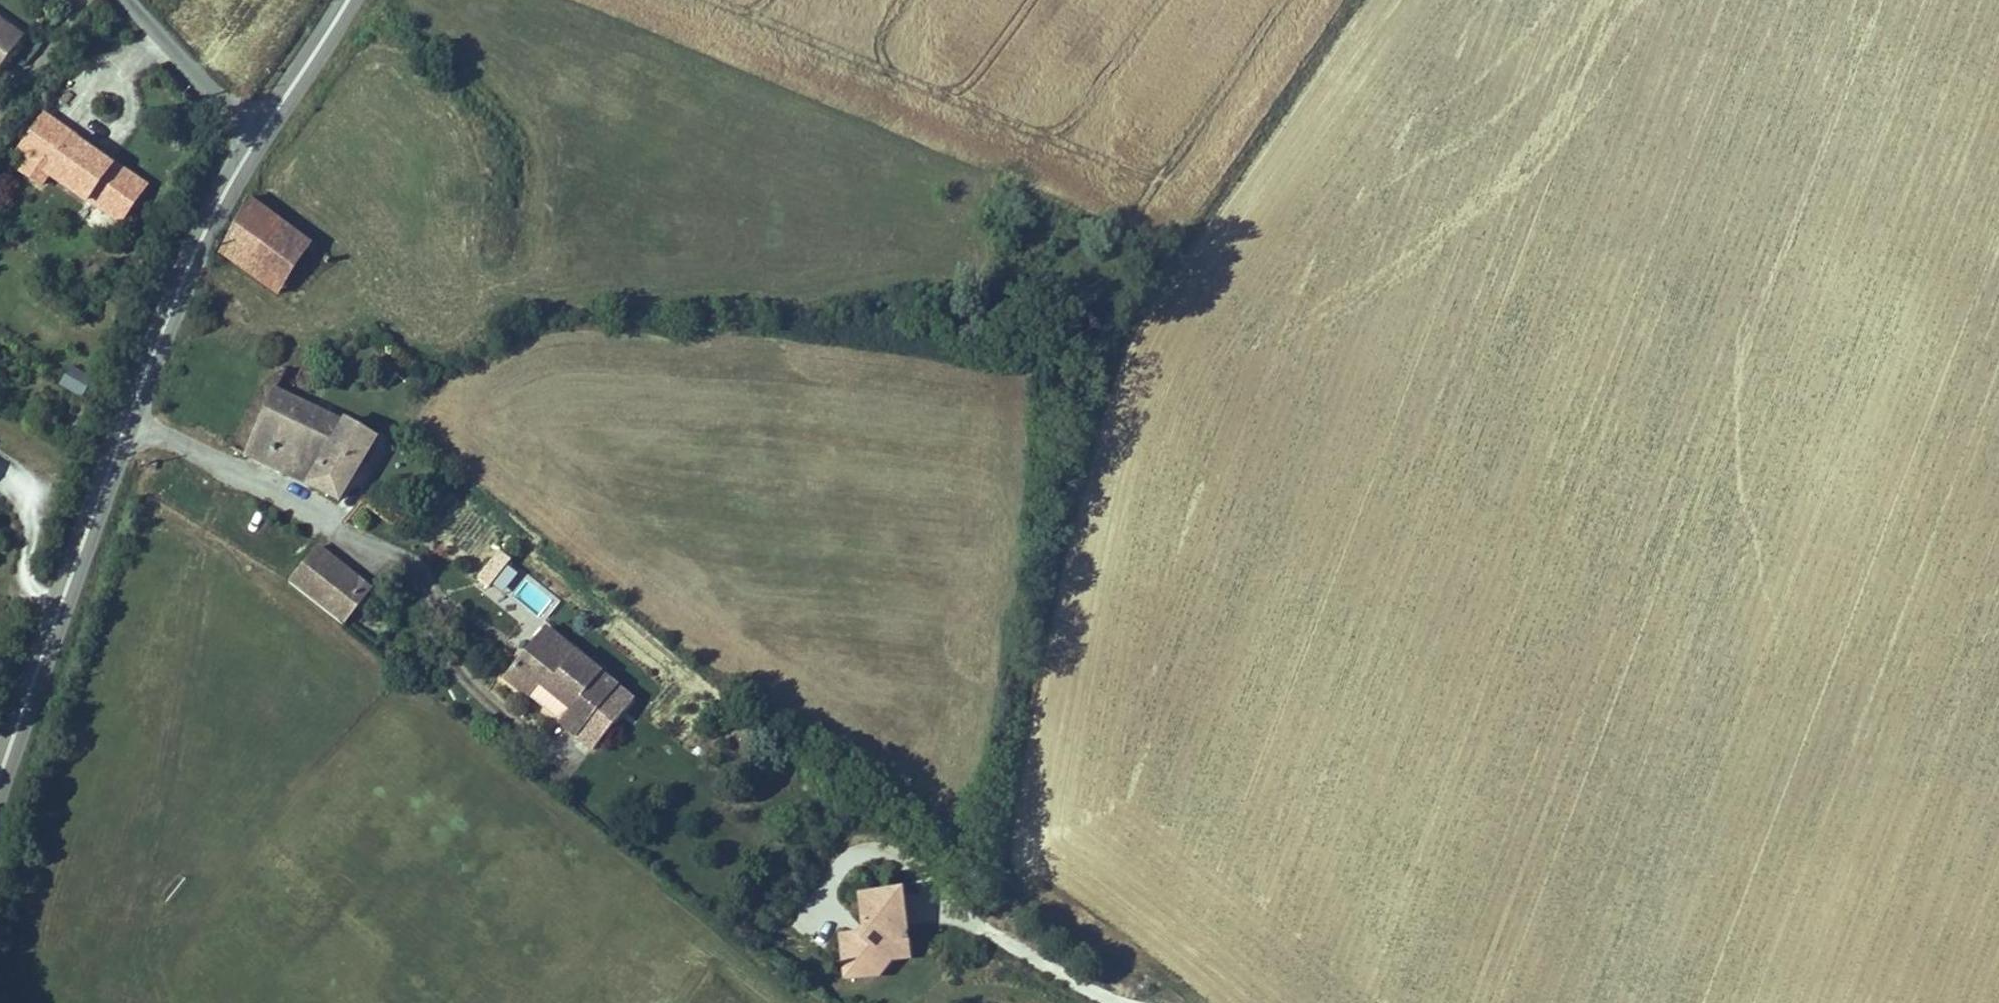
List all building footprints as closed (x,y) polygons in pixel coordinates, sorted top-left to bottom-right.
[(0,9),(0,56),(23,26),(0,9)] [(125,163),(112,154),(111,156),(75,127),(74,129),(45,105),(22,133),(33,142),(24,154),(41,168),(49,158),(86,188),(87,186),(118,212),(131,197),(130,189),(138,188),(142,182),(141,175),(135,170),(127,172),(121,167),(125,163)] [(284,226),(248,201),(220,258),(247,278),(284,226)] [(314,248),(284,226),(247,278),(279,301),(314,248)] [(69,364),(60,385),(83,396),(93,375),(69,364)] [(380,444),(344,426),(274,391),(243,459),(307,490),(305,493),(341,509),(380,444)] [(288,584),(347,629),(376,592),(317,547),(288,584)] [(620,690),(581,658),(575,664),(566,656),(571,650),(547,630),(503,683),(529,704),(540,691),(569,715),(559,728),(577,743),(620,690)] [(581,658),(571,650),(566,656),(575,664),(581,658)] [(636,703),(620,690),(577,743),(593,756),(636,703)] [(839,937),(843,988),(866,986),(885,962),(911,959),(903,894),(858,897),(862,936),(839,937)] [(911,966),(911,959),(885,962),(866,986),(881,984),(894,968),(911,966)]
